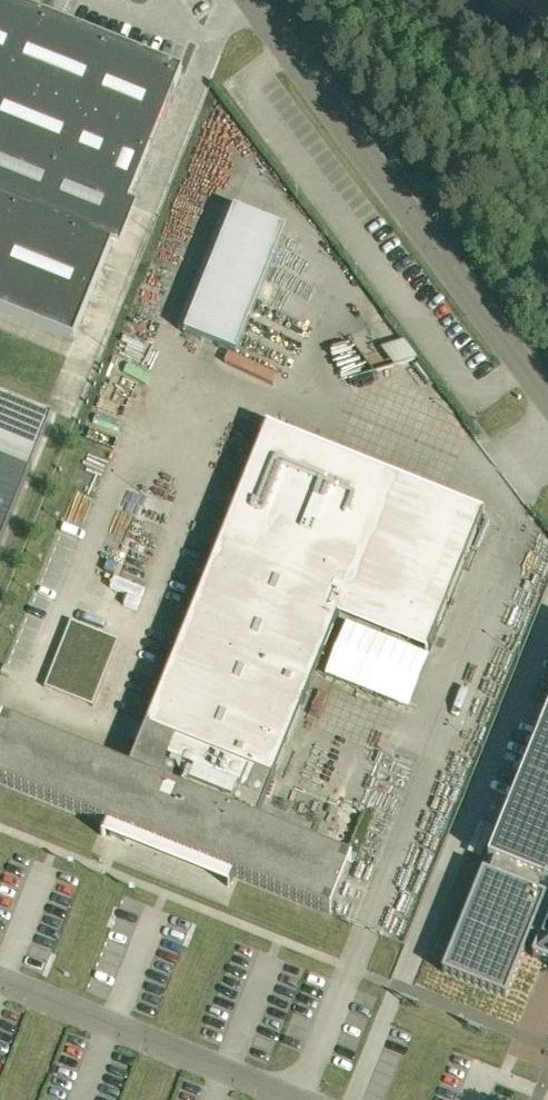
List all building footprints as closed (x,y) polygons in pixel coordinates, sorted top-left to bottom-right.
[(73,340),(111,245),(181,70),(32,10),(25,0),(0,0),(0,310),(73,340)] [(285,230),(234,209),(183,333),(235,354),(285,230)] [(374,323),(358,336),(377,361),(394,348),(374,323)] [(274,373),(281,361),(267,352),(260,364),(274,373)] [(52,417),(0,396),(0,546),(52,417)] [(426,651),(428,651),(482,516),(265,429),(144,731),(135,728),(129,743),(138,747),(128,771),(3,720),(2,722),(8,725),(0,745),(0,782),(113,827),(110,836),(125,842),(128,833),(330,915),(330,913),(324,910),(344,860),(351,862),(351,861),(256,822),(348,593),(435,628),(426,651)] [(488,861),(494,864),(489,876),(486,875),(486,874),(483,873),(443,974),(505,999),(529,937),(539,941),(534,955),(534,954),(532,957),(535,958),(547,963),(547,711),(488,861)] [(387,735),(373,729),(377,719),(362,714),(355,733),(383,744),(387,735)]
